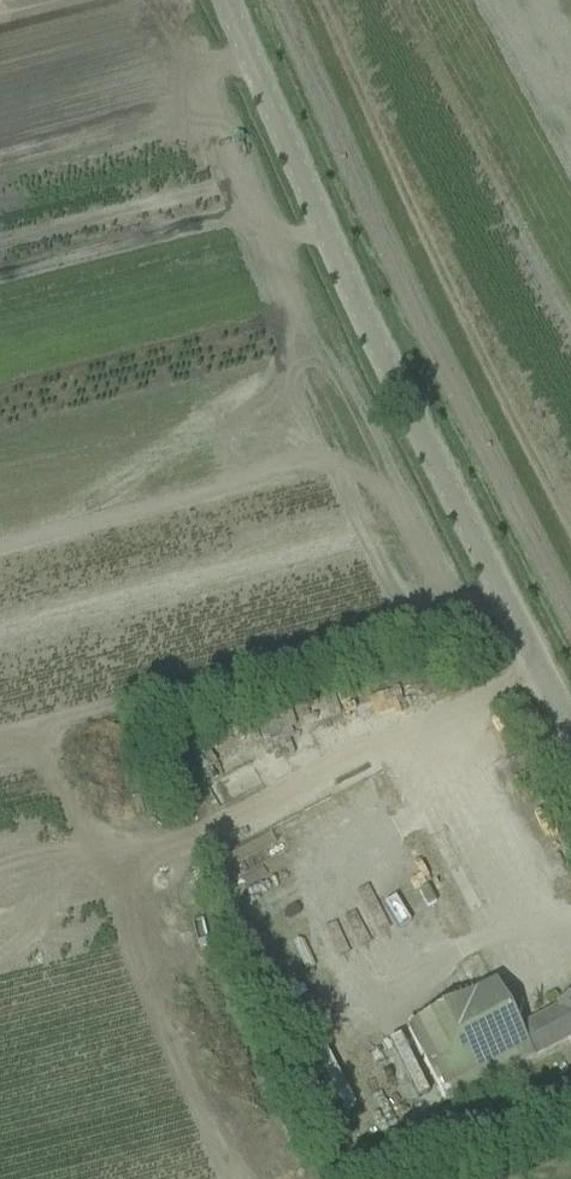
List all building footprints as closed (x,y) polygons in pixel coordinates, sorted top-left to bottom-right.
[(408,1030),(446,1104),(567,1042),(570,1050),(570,999),(558,1005),(559,1008),(519,1029),(496,984),(408,1030)]
